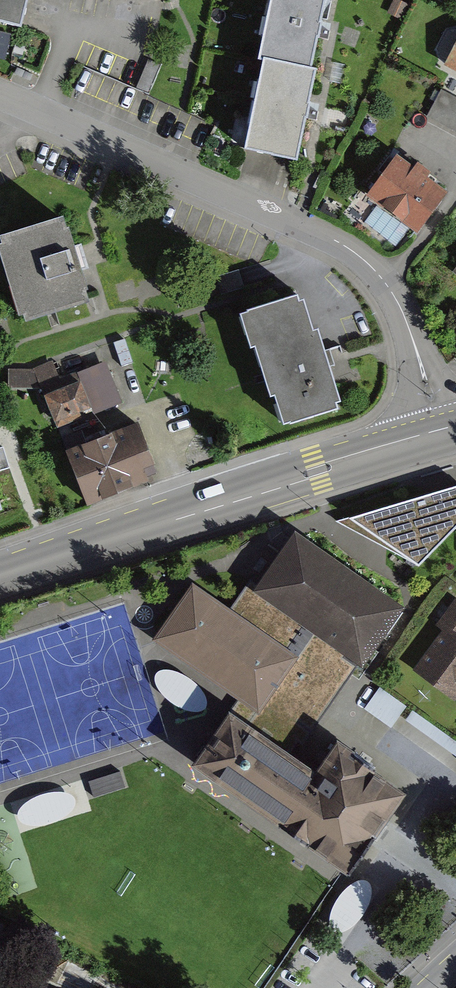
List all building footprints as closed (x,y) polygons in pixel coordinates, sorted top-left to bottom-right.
[(15,48),(26,0),(0,0),(0,44),(15,48)] [(259,54),(311,66),(326,0),(271,0),(259,54)] [(445,64),(455,69),(455,42),(445,64)] [(313,69),(264,60),(247,147),(296,156),(313,69)] [(424,114),(455,132),(455,97),(439,87),(424,114)] [(446,190),(394,151),(365,190),(416,229),(446,190)] [(0,250),(0,301),(15,343),(84,319),(53,232),(0,250)] [(340,405),(300,284),(239,304),(279,425),(340,405)] [(94,410),(82,377),(42,391),(54,425),(94,410)] [(157,473),(138,419),(65,444),(84,499),(157,473)] [(419,566),(455,526),(455,485),(336,520),(419,566)] [(408,605),(294,526),(250,588),(365,668),(408,605)] [(299,653),(193,579),(152,637),(258,711),(299,653)] [(448,617),(425,643),(434,649),(404,687),(447,722),(455,710),(455,622),(448,617)] [(394,724),(409,703),(383,684),(368,706),(394,724)] [(407,795),(337,744),(317,773),(229,713),(194,765),(348,877),(407,795)] [(99,796),(129,787),(123,769),(93,777),(99,796)] [(45,975),(37,987),(68,987),(45,975)]
